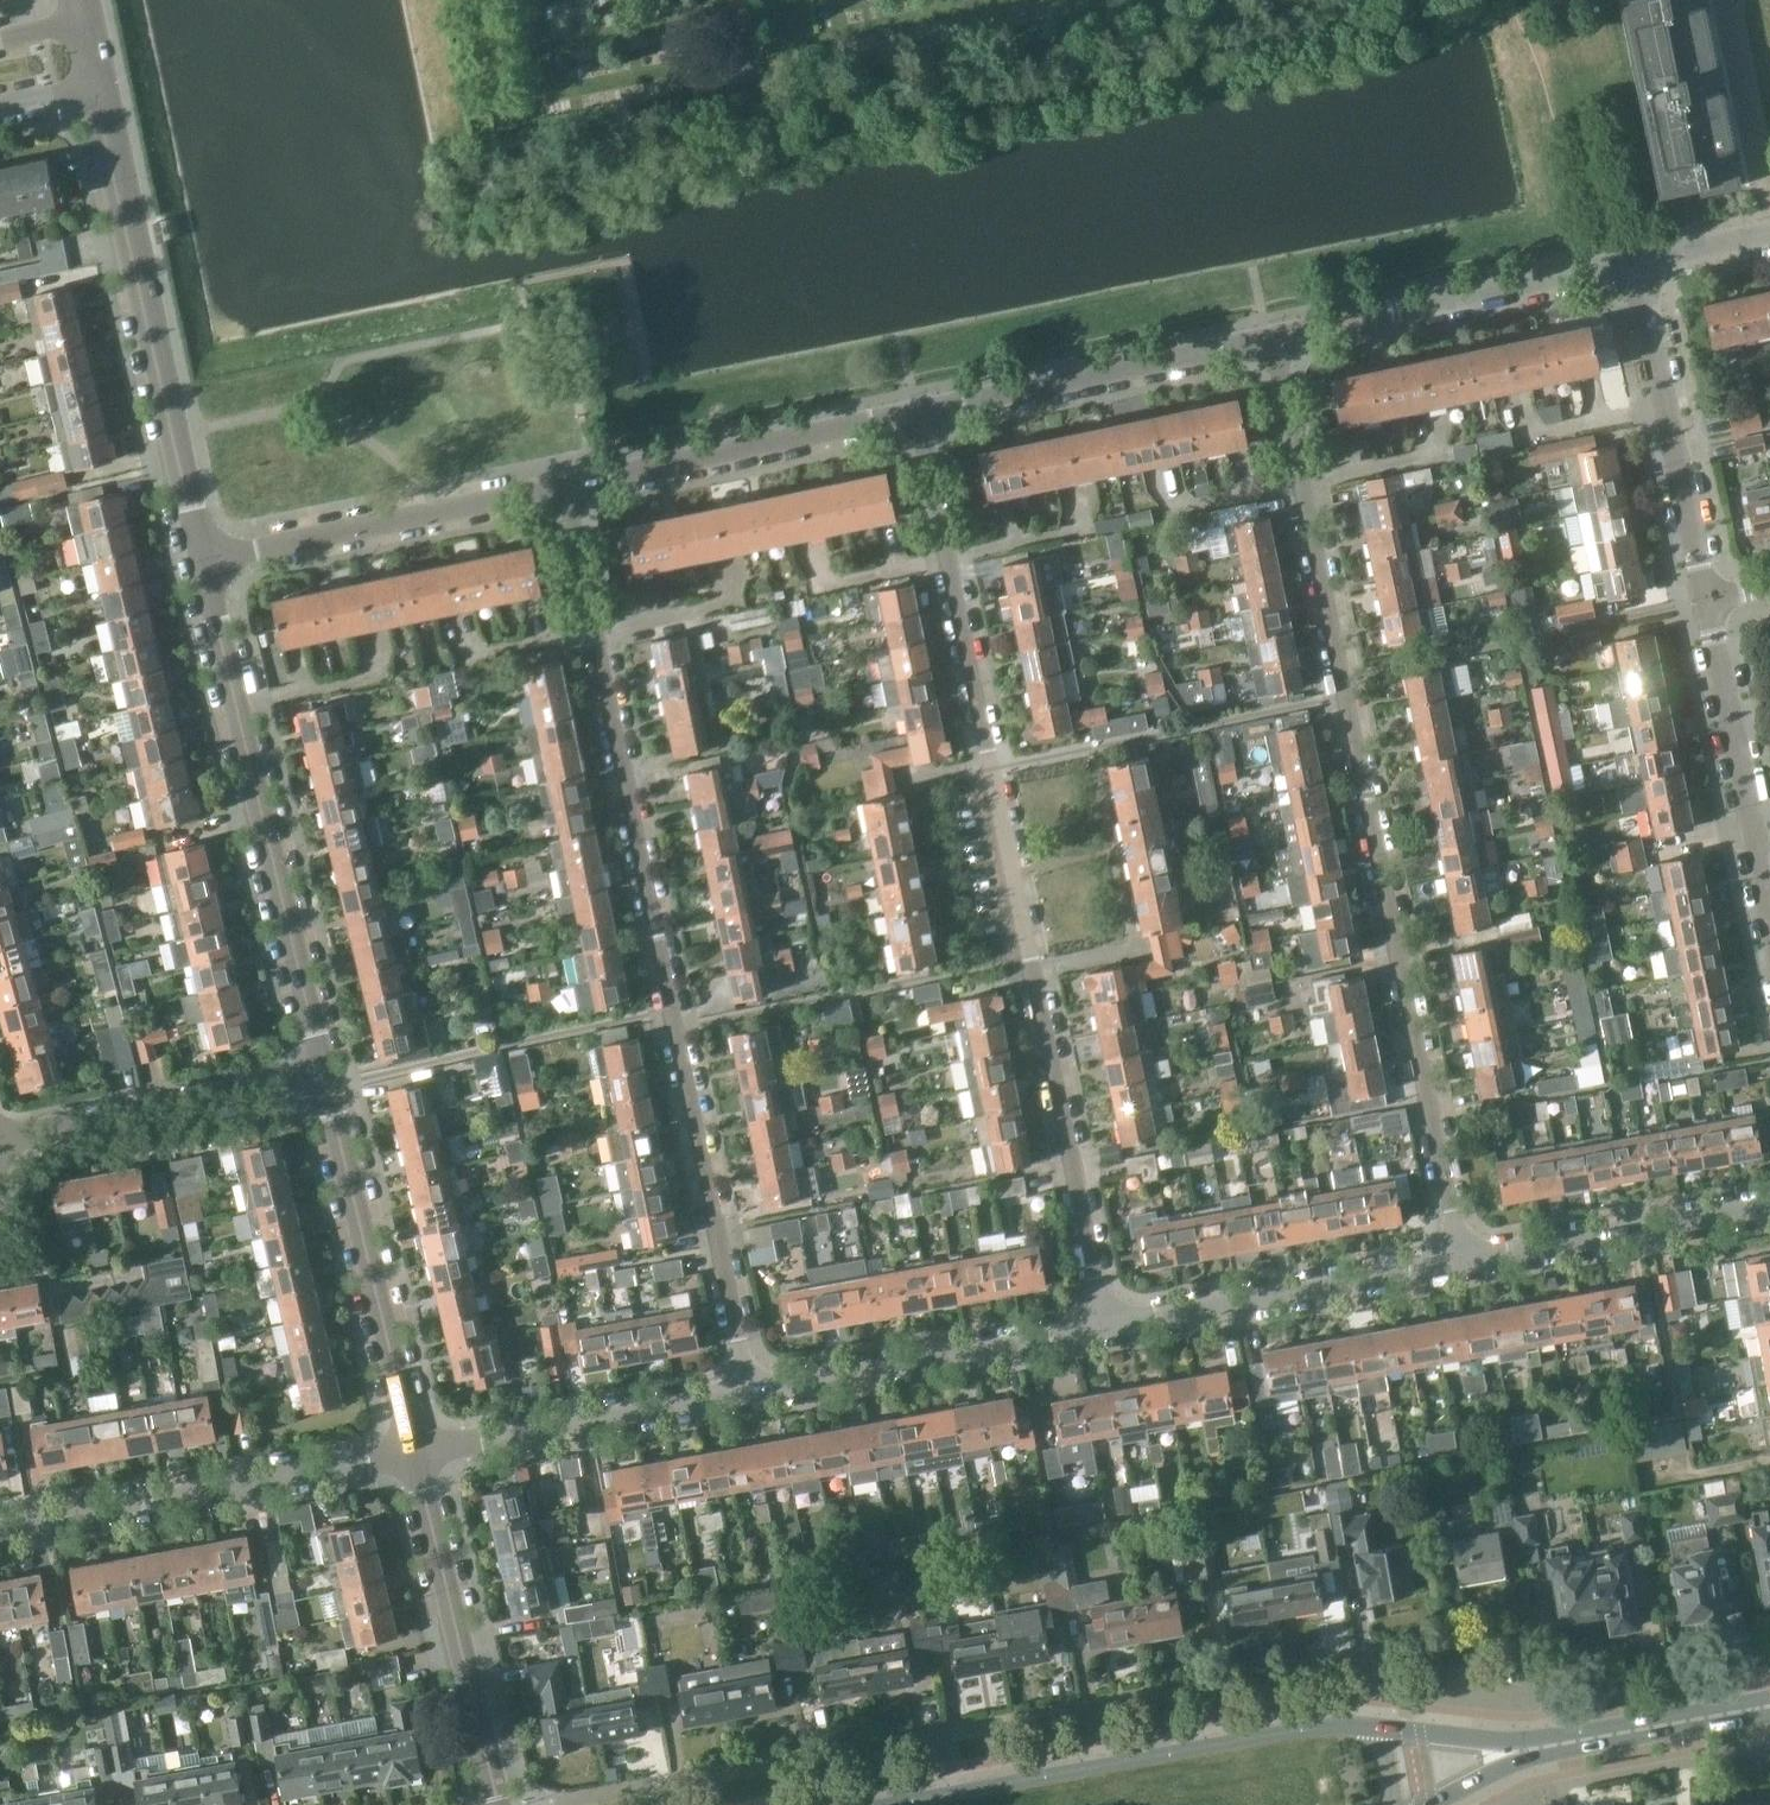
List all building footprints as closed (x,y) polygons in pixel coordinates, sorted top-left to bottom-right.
[(1619,1),(1659,197),(1700,189),(1701,195),(1740,187),(1701,0),(1625,0),(1619,1)] [(56,203),(47,160),(0,169),(0,215),(56,203)] [(62,236),(38,242),(40,254),(41,255),(64,250),(65,250),(65,248),(62,236)] [(35,256),(31,238),(19,241),(23,258),(35,256)] [(65,256),(42,261),(43,264),(45,275),(69,270),(67,257),(66,256),(65,256)] [(43,264),(31,266),(33,277),(45,275),(43,264)] [(23,268),(19,269),(21,280),(26,278),(33,277),(31,266),(23,268)] [(19,269),(6,271),(9,282),(21,280),(19,269)] [(0,272),(0,284),(9,282),(6,271),(0,272)] [(22,296),(19,281),(0,285),(0,300),(22,296)] [(36,295),(27,297),(34,327),(78,316),(71,287),(36,295)] [(1707,307),(1714,345),(1769,333),(1769,312),(1766,294),(1747,298),(1726,303),(1707,307)] [(78,316),(34,327),(37,339),(47,336),(51,353),(84,345),(84,343),(87,342),(83,325),(80,325),(78,316)] [(1511,387),(1558,377),(1597,369),(1589,327),(1552,335),(1551,332),(1539,334),(1539,337),(1503,345),(1511,387)] [(51,353),(40,356),(44,373),(46,382),(47,385),(91,374),(91,372),(84,345),(51,353)] [(1426,405),(1511,387),(1503,345),(1466,352),(1466,350),(1453,352),(1454,355),(1418,363),(1426,405)] [(1340,423),(1426,405),(1418,363),(1381,370),(1381,367),(1368,370),(1369,373),(1331,381),(1340,423)] [(91,374),(47,385),(50,395),(54,413),(64,411),(98,402),(97,401),(91,374)] [(1198,406),(1197,406),(1186,408),(1187,411),(1150,419),(1159,461),(1246,443),(1237,401),(1199,409),(1198,406)] [(64,411),(54,413),(60,442),(106,431),(104,426),(103,418),(105,418),(101,403),(98,404),(98,402),(64,411)] [(1757,414),(1730,419),(1733,434),(1760,428),(1759,419),(1757,414)] [(1759,419),(1760,428),(1769,426),(1769,417),(1759,419)] [(1113,424),(1112,424),(1102,426),(1102,429),(1066,437),(1075,479),(1159,461),(1150,419),(1114,427),(1113,424)] [(106,431),(60,442),(67,471),(78,468),(113,460),(106,431)] [(1482,458),(1514,451),(1510,431),(1477,438),(1482,458)] [(1620,475),(1614,446),(1596,449),(1593,435),(1562,442),(1562,443),(1558,444),(1528,449),(1531,463),(1558,458),(1578,453),(1584,483),(1620,475)] [(1762,435),(1735,441),(1738,456),(1765,450),(1762,435)] [(1029,441),(1027,442),(1017,444),(1018,447),(980,455),(989,497),(1075,479),(1066,437),(1029,444),(1029,441)] [(1365,532),(1410,523),(1407,507),(1410,505),(1408,496),(1418,489),(1417,486),(1432,483),(1429,469),(1366,481),(1370,499),(1359,502),(1365,532)] [(67,486),(63,471),(4,485),(5,489),(0,491),(0,503),(67,486)] [(848,479),(846,480),(835,482),(835,485),(799,492),(808,536),(894,518),(885,475),(848,482),(848,479)] [(1578,515),(1626,505),(1620,475),(1584,483),(1573,485),(1578,515)] [(1746,492),(1748,504),(1751,517),(1755,535),(1756,537),(1769,534),(1769,537),(1769,487),(1746,492)] [(763,497),(761,497),(750,499),(751,502),(715,510),(723,553),(808,536),(799,492),(763,500),(763,497)] [(127,522),(120,493),(69,505),(76,534),(127,522)] [(1433,505),(1435,518),(1462,511),(1459,500),(1433,505)] [(32,503),(2,510),(6,527),(21,523),(35,520),(36,519),(32,503)] [(1584,543),(1586,543),(1632,533),(1626,505),(1578,515),(1584,543)] [(678,514),(676,515),(665,517),(666,520),(629,527),(637,571),(723,553),(715,510),(679,517),(678,514)] [(1217,511),(1196,515),(1199,530),(1220,526),(1217,511)] [(1462,511),(1435,518),(1437,528),(1464,522),(1462,511)] [(1493,516),(1496,531),(1513,527),(1510,513),(1493,516)] [(1230,555),(1239,553),(1273,546),(1267,517),(1224,526),(1230,555)] [(130,535),(129,531),(127,522),(76,534),(83,564),(96,561),(134,552),(134,550),(137,549),(133,534),(130,535)] [(1365,532),(1371,560),(1416,550),(1410,523),(1365,532)] [(1516,538),(1513,527),(1496,531),(1499,542),(1516,538)] [(1586,543),(1592,571),(1638,562),(1632,533),(1586,543)] [(0,547),(0,576),(10,573),(3,546),(0,547)] [(1245,582),(1279,575),(1273,546),(1239,553),(1245,582)] [(482,558),(445,566),(454,608),(540,590),(531,548),(494,555),(493,552),(481,555),(482,558)] [(1422,581),(1416,550),(1371,560),(1377,589),(1422,581)] [(134,552),(96,561),(103,591),(141,582),(134,552)] [(1186,555),(1189,572),(1201,570),(1197,553),(1186,555)] [(1189,572),(1186,555),(1175,558),(1177,566),(1179,574),(1189,572)] [(1009,595),(1043,588),(1057,585),(1051,556),(1036,559),(1003,566),(1009,595)] [(1145,557),(1129,560),(1131,569),(1132,574),(1134,574),(1140,573),(1144,572),(1148,571),(1145,557)] [(1115,573),(1131,569),(1129,560),(1129,559),(1113,562),(1115,573)] [(1466,561),(1456,563),(1459,580),(1470,578),(1466,561)] [(16,566),(20,581),(35,578),(31,562),(16,566)] [(1597,601),(1644,591),(1638,562),(1592,571),(1597,601)] [(1456,563),(1444,565),(1448,582),(1459,580),(1456,563)] [(370,626),(454,608),(445,566),(409,573),(408,570),(396,573),(397,576),(361,583),(370,626)] [(1132,574),(1131,569),(1115,573),(1117,583),(1134,580),(1132,574)] [(1487,595),(1503,591),(1499,571),(1482,574),(1487,595)] [(1236,596),(1240,613),(1285,603),(1279,575),(1245,582),(1247,594),(1236,596)] [(35,578),(20,581),(24,595),(38,592),(35,578)] [(1377,589),(1383,618),(1428,609),(1422,581),(1377,589)] [(141,582),(103,591),(110,620),(148,610),(141,582)] [(283,644),(370,626),(361,583),(325,591),(324,588),(312,590),(312,593),(275,601),(283,644)] [(870,624),(885,621),(919,614),(913,585),(879,591),(864,595),(870,624)] [(1015,623),(1063,614),(1057,585),(1043,588),(1009,595),(1015,623)] [(1487,595),(1490,612),(1507,609),(1503,591),(1487,595)] [(1156,614),(1167,612),(1164,599),(1153,601),(1156,614)] [(1590,601),(1558,607),(1538,612),(1541,627),(1559,623),(1559,622),(1593,614),(1590,601)] [(4,605),(7,618),(21,614),(18,602),(4,605)] [(1246,641),(1291,631),(1285,603),(1240,613),(1246,641)] [(773,606),(730,615),(732,630),(776,621),(776,619),(773,606)] [(1433,636),(1428,609),(1383,618),(1388,645),(1433,636)] [(148,610),(110,620),(117,649),(155,640),(152,627),(155,627),(152,613),(149,614),(148,610)] [(1198,613),(1201,629),(1212,626),(1208,610),(1198,613)] [(1198,613),(1187,615),(1190,631),(1201,629),(1198,613)] [(25,628),(21,614),(7,618),(11,632),(25,628)] [(919,614),(885,621),(890,648),(924,641),(919,614)] [(1015,623),(1021,652),(1069,643),(1063,614),(1015,623)] [(1123,618),(1126,631),(1143,628),(1140,614),(1123,618)] [(798,615),(776,619),(776,621),(778,631),(783,630),(800,627),(798,615)] [(31,623),(35,640),(50,636),(45,619),(31,623)] [(783,630),(785,642),(803,639),(800,627),(783,630)] [(1145,636),(1143,628),(1126,631),(1128,640),(1145,636)] [(657,670),(691,663),(705,660),(699,631),(685,634),(651,641),(657,670)] [(1251,668),(1263,666),(1297,659),(1291,631),(1246,641),(1251,668)] [(1547,657),(1574,651),(1600,646),(1597,631),(1544,643),(1547,657)] [(1658,662),(1652,634),(1612,643),(1617,670),(1658,662)] [(53,649),(50,636),(35,640),(38,653),(53,649)] [(803,639),(785,642),(787,652),(805,648),(803,639)] [(111,682),(124,678),(162,669),(155,640),(117,649),(104,653),(111,682)] [(875,651),(881,679),(930,669),(924,641),(890,648),(875,651)] [(1074,671),(1069,643),(1021,652),(1027,681),(1074,671)] [(738,646),(742,662),(752,660),(749,644),(738,646)] [(742,662),(738,646),(727,648),(731,664),(742,662)] [(531,694),(531,697),(566,689),(560,660),(550,662),(548,650),(524,655),(530,681),(521,682),(523,695),(531,694)] [(17,661),(20,673),(34,670),(31,657),(17,661)] [(1297,659),(1263,666),(1251,668),(1258,697),(1303,688),(1297,659)] [(1658,662),(1617,670),(1621,686),(1609,689),(1611,700),(1623,697),(1664,689),(1658,662)] [(657,670),(663,699),(697,692),(691,663),(657,670)] [(1446,698),(1456,696),(1449,666),(1405,676),(1411,706),(1446,698)] [(1209,669),(1213,685),(1223,683),(1220,667),(1209,669)] [(124,678),(131,708),(169,699),(168,696),(171,696),(168,681),(165,682),(162,669),(124,678)] [(902,702),(935,696),(930,669),(881,679),(886,706),(902,702)] [(1213,685),(1209,669),(1199,671),(1201,680),(1202,687),(1210,685),(1213,685)] [(38,684),(34,670),(20,673),(24,687),(38,684)] [(1033,709),(1066,702),(1080,699),(1074,671),(1027,681),(1033,709)] [(1145,685),(1163,681),(1161,671),(1143,674),(1145,685)] [(456,672),(430,677),(438,715),(456,711),(453,699),(462,697),(456,672)] [(772,693),(787,690),(789,690),(785,673),(785,672),(768,675),(772,693)] [(1503,676),(1505,687),(1522,683),(1520,673),(1503,676)] [(50,697),(64,693),(61,679),(46,683),(50,697)] [(1201,680),(1176,685),(1192,711),(1215,706),(1210,685),(1202,687),(1201,680)] [(1163,681),(1145,685),(1147,697),(1165,694),(1163,681)] [(1210,685),(1215,706),(1228,703),(1223,683),(1213,685),(1210,685)] [(1552,685),(1532,690),(1534,702),(1535,706),(1537,715),(1550,713),(1558,711),(1552,685)] [(796,689),(797,697),(814,694),(812,686),(796,689)] [(531,697),(537,725),(572,718),(566,689),(531,697)] [(663,699),(669,727),(702,720),(702,721),(714,719),(716,718),(710,689),(697,692),(663,699)] [(1664,689),(1623,697),(1629,726),(1670,718),(1664,689)] [(64,693),(50,697),(54,712),(68,708),(64,693)] [(814,694),(797,697),(799,707),(816,703),(814,694)] [(903,717),(906,735),(942,727),(935,696),(902,702),(886,706),(889,720),(903,717)] [(1411,706),(1417,735),(1452,727),(1446,698),(1411,706)] [(131,708),(138,738),(176,728),(169,699),(131,708)] [(751,703),(754,720),(765,717),(763,707),(761,701),(751,703)] [(1066,702),(1033,709),(1035,723),(1030,725),(1032,735),(1038,735),(1039,738),(1072,731),(1072,730),(1108,722),(1105,705),(1069,714),(1066,702)] [(431,713),(429,703),(413,706),(415,717),(431,713)] [(751,703),(740,705),(743,722),(754,720),(751,703)] [(307,739),(352,729),(349,716),(338,718),(335,704),(301,712),(307,739)] [(763,707),(765,717),(774,715),(772,706),(763,707)] [(1499,708),(1502,726),(1512,724),(1509,706),(1499,708)] [(1499,708),(1488,711),(1491,728),(1502,726),(1499,708)] [(456,713),(456,711),(438,715),(444,746),(470,740),(464,712),(456,713)] [(35,730),(49,726),(45,712),(31,716),(35,730)] [(434,725),(431,713),(415,717),(418,728),(434,725)] [(1550,713),(1537,715),(1539,727),(1553,724),(1550,713)] [(404,731),(418,728),(415,717),(402,720),(404,731)] [(542,753),(578,746),(572,718),(537,725),(526,727),(532,756),(543,753),(542,753)] [(1268,720),(1271,734),(1266,735),(1272,762),(1283,760),(1316,753),(1310,725),(1277,731),(1275,718),(1268,720)] [(1670,718),(1629,726),(1634,753),(1675,744),(1670,718)] [(720,746),(714,719),(702,721),(702,720),(669,727),(674,755),(720,746)] [(1247,739),(1266,735),(1271,734),(1268,720),(1244,725),(1247,739)] [(75,732),(72,722),(57,726),(60,736),(75,732)] [(49,726),(35,730),(38,743),(52,739),(49,726)] [(942,727),(906,735),(908,744),(870,752),(873,766),(873,770),(891,766),(914,762),(914,763),(947,756),(947,753),(952,751),(950,741),(945,741),(942,727)] [(1458,756),(1452,727),(1417,735),(1423,763),(1458,756)] [(183,758),(176,728),(138,738),(145,767),(183,758)] [(352,729),(307,739),(314,768),(350,760),(346,746),(356,744),(352,729)] [(65,756),(80,752),(76,737),(61,741),(65,756)] [(436,743),(423,746),(427,761),(439,758),(436,743)] [(799,747),(801,757),(818,753),(816,744),(799,747)] [(1622,784),(1640,780),(1681,771),(1675,744),(1634,753),(1616,756),(1622,784)] [(532,756),(537,782),(584,774),(578,746),(542,753),(543,753),(532,756)] [(1136,747),(1127,749),(1129,758),(1138,756),(1136,747)] [(1521,750),(1525,771),(1540,768),(1535,747),(1521,750)] [(1561,768),(1570,766),(1566,749),(1545,753),(1546,760),(1548,770),(1561,768)] [(80,752),(65,756),(69,770),(84,766),(80,752)] [(820,767),(818,753),(801,757),(803,770),(820,767)] [(1288,790),(1322,782),(1316,753),(1283,760),(1272,762),(1271,762),(1274,776),(1284,774),(1288,790)] [(1423,763),(1429,791),(1474,782),(1468,753),(1458,756),(1423,763)] [(491,756),(494,773),(505,770),(501,754),(491,756)] [(494,773),(491,756),(480,758),(484,775),(494,773)] [(1109,764),(1120,821),(1160,813),(1158,802),(1162,800),(1155,768),(1149,768),(1147,757),(1109,764)] [(134,770),(141,799),(190,787),(187,774),(190,773),(186,758),(183,759),(183,758),(145,767),(134,770)] [(321,797),(356,789),(368,786),(361,758),(350,760),(314,768),(321,797)] [(1237,758),(1217,763),(1219,773),(1239,769),(1237,758)] [(426,775),(442,771),(439,760),(423,764),(426,775)] [(58,762),(40,767),(45,785),(63,780),(58,762)] [(688,773),(694,804),(737,795),(730,764),(688,773)] [(860,769),(863,787),(894,780),(891,766),(873,770),(873,766),(860,769)] [(1561,768),(1548,770),(1551,782),(1555,799),(1576,795),(1570,766),(1561,768)] [(1542,780),(1540,768),(1525,771),(1527,783),(1542,780)] [(1239,769),(1219,773),(1221,784),(1242,779),(1239,769)] [(442,771),(426,775),(429,786),(445,782),(442,771)] [(1681,771),(1640,780),(1646,808),(1686,800),(1681,771)] [(543,811),(544,810),(589,802),(584,774),(537,782),(543,811)] [(740,781),(743,792),(758,788),(755,777),(740,781)] [(897,795),(894,780),(863,787),(866,798),(864,799),(864,801),(897,795)] [(1277,792),(1280,805),(1283,819),(1328,810),(1322,782),(1288,790),(1277,792)] [(1479,810),(1480,810),(1474,782),(1429,791),(1435,819),(1479,810)] [(197,816),(190,787),(141,799),(148,828),(197,816)] [(761,801),(758,788),(743,792),(746,804),(761,801)] [(356,789),(321,797),(328,826),(363,818),(356,789)] [(70,799),(72,807),(75,816),(92,811),(88,794),(70,799)] [(902,794),(897,795),(864,801),(875,855),(913,848),(902,794)] [(694,804),(700,831),(733,825),(743,823),(737,795),(694,804)] [(1219,800),(1206,802),(1210,824),(1213,840),(1213,841),(1227,838),(1226,837),(1219,803),(1219,800)] [(1686,800),(1646,808),(1652,836),(1692,827),(1686,800)] [(557,823),(560,840),(596,832),(589,802),(544,810),(546,825),(557,823)] [(1534,825),(1551,822),(1547,802),(1530,806),(1534,825)] [(76,822),(75,816),(72,807),(31,819),(35,834),(76,822)] [(1288,847),(1333,837),(1328,810),(1283,819),(1288,847)] [(1485,838),(1479,810),(1435,819),(1440,847),(1485,838)] [(1162,823),(1160,813),(1120,821),(1132,877),(1171,868),(1169,858),(1173,855),(1166,824),(1162,823)] [(1557,815),(1559,826),(1571,824),(1569,813),(1557,815)] [(475,814),(458,818),(460,826),(476,823),(475,814)] [(363,818),(328,826),(335,855),(370,847),(385,844),(378,815),(363,818)] [(1228,820),(1229,822),(1230,830),(1247,826),(1245,818),(1245,816),(1228,820)] [(450,817),(435,821),(438,833),(453,829),(450,817)] [(81,837),(76,822),(35,834),(39,849),(81,837)] [(1551,822),(1534,825),(1537,840),(1555,836),(1551,822)] [(476,823),(460,826),(463,840),(479,837),(476,823)] [(706,861),(739,854),(733,825),(700,831),(706,861)] [(1248,829),(1247,826),(1230,830),(1231,832),(1232,839),(1249,836),(1248,829)] [(143,827),(113,834),(117,849),(146,842),(143,827)] [(849,828),(835,831),(837,844),(852,841),(849,828)] [(455,839),(453,829),(438,833),(440,842),(455,839)] [(752,837),(755,851),(792,844),(790,830),(752,837)] [(556,870),(601,860),(596,832),(560,840),(551,842),(556,870)] [(1199,832),(1183,835),(1185,844),(1201,841),(1199,832)] [(1333,837),(1288,847),(1294,877),(1305,875),(1340,868),(1333,837)] [(1491,867),(1485,838),(1440,847),(1446,876),(1481,869),(1491,867)] [(1643,852),(1640,838),(1612,843),(1611,840),(1599,842),(1601,853),(1609,852),(1610,858),(1643,852)] [(211,872),(204,844),(157,855),(164,883),(211,872)] [(792,844),(755,851),(757,862),(794,855),(792,844)] [(370,847),(335,855),(341,884),(377,876),(370,847)] [(875,855),(887,911),(925,903),(913,848),(875,855)] [(90,857),(93,871),(120,864),(116,851),(90,857)] [(753,863),(757,862),(755,851),(739,854),(706,861),(712,889),(745,883),(757,880),(753,863)] [(1643,852),(1610,858),(1613,870),(1618,869),(1618,872),(1646,866),(1643,852)] [(6,888),(18,885),(10,855),(0,858),(0,889),(6,888)] [(1664,891),(1704,883),(1698,856),(1659,864),(1664,891)] [(451,889),(466,885),(460,857),(444,861),(451,889)] [(562,898),(572,896),(607,889),(601,860),(556,870),(562,898)] [(88,865),(74,869),(78,882),(92,878),(88,865)] [(514,867),(517,883),(527,881),(524,865),(514,867)] [(514,867),(503,869),(506,885),(517,883),(514,867)] [(1143,933),(1149,932),(1177,926),(1183,925),(1181,915),(1184,912),(1177,880),(1174,879),(1171,868),(1132,877),(1143,933)] [(1340,868),(1305,875),(1311,902),(1345,895),(1340,868)] [(1487,898),(1481,869),(1446,876),(1452,905),(1487,898)] [(498,870),(482,874),(484,883),(500,880),(498,870)] [(211,872),(164,883),(171,911),(217,900),(211,872)] [(1242,887),(1263,883),(1260,872),(1240,877),(1242,887)] [(377,876),(341,884),(348,912),(384,904),(377,876)] [(1543,877),(1533,879),(1537,896),(1547,893),(1543,877)] [(1537,896),(1533,879),(1522,881),(1525,898),(1537,896)] [(712,889),(717,917),(750,910),(745,883),(712,889)] [(1263,883),(1242,887),(1244,897),(1265,893),(1263,883)] [(1664,891),(1670,918),(1710,910),(1704,883),(1664,891)] [(467,886),(450,890),(456,919),(459,918),(474,915),(467,886)] [(1211,895),(1209,886),(1194,889),(1196,898),(1211,895)] [(14,915),(6,888),(0,889),(0,919),(14,915)] [(613,917),(607,889),(572,896),(562,898),(556,900),(562,928),(578,924),(613,917)] [(762,895),(764,905),(782,902),(780,892),(762,895)] [(1345,895),(1311,902),(1316,930),(1351,923),(1345,895)] [(1494,896),(1487,898),(1452,905),(1458,932),(1493,925),(1490,910),(1496,909),(1494,896)] [(186,936),(224,927),(217,900),(171,911),(177,938),(186,936)] [(395,901),(384,904),(348,912),(355,941),(391,933),(402,930),(395,901)] [(782,902),(764,905),(766,916),(785,912),(782,902)] [(937,963),(925,903),(887,911),(899,970),(937,963)] [(85,925),(98,921),(95,907),(81,911),(85,925)] [(1591,907),(1586,908),(1576,910),(1578,922),(1593,919),(1591,907)] [(104,912),(108,925),(119,923),(116,909),(104,912)] [(717,917),(723,946),(756,939),(750,910),(717,917)] [(1659,921),(1665,948),(1715,938),(1710,910),(1670,918),(1659,921)] [(14,915),(0,919),(0,948),(22,942),(35,939),(27,911),(14,915)] [(1499,934),(1516,931),(1532,927),(1529,912),(1496,919),(1499,934)] [(474,915),(459,918),(466,948),(480,945),(474,915)] [(613,917),(578,924),(584,952),(619,944),(613,917)] [(98,921),(85,925),(88,937),(102,934),(98,921)] [(119,923),(108,925),(112,943),(124,940),(119,923)] [(1351,923),(1316,930),(1301,934),(1304,948),(1321,945),(1324,959),(1357,952),(1351,923)] [(1149,932),(1152,947),(1181,941),(1177,926),(1149,932)] [(1234,926),(1225,931),(1231,943),(1240,938),(1234,926)] [(1532,927),(1516,931),(1519,944),(1541,940),(1538,926),(1532,927)] [(224,927),(186,936),(193,964),(231,954),(224,927)] [(501,928),(483,932),(486,944),(503,940),(501,928)] [(1252,932),(1254,942),(1271,938),(1269,929),(1252,932)] [(391,933),(355,941),(361,968),(404,958),(405,958),(403,947),(394,949),(391,933)] [(1273,948),(1271,938),(1254,942),(1256,951),(1273,948)] [(1715,938),(1665,948),(1664,948),(1669,975),(1721,965),(1715,938)] [(723,946),(729,974),(762,967),(756,939),(723,946)] [(503,940),(486,944),(488,953),(505,950),(503,940)] [(862,956),(877,953),(875,941),(859,944),(862,956)] [(1184,956),(1181,941),(1152,947),(1155,962),(1184,956)] [(29,968),(22,942),(0,948),(0,976),(29,968)] [(580,982),(624,973),(619,944),(584,952),(574,954),(580,982)] [(466,948),(464,948),(466,957),(482,953),(480,945),(466,948)] [(1458,984),(1491,977),(1485,947),(1452,954),(1458,984)] [(774,953),(776,962),(793,958),(791,949),(774,953)] [(1252,968),(1244,970),(1247,984),(1272,979),(1269,966),(1273,965),(1270,950),(1255,953),(1249,954),(1252,968)] [(1587,965),(1601,962),(1599,951),(1585,954),(1587,965)] [(231,954),(193,964),(200,991),(237,982),(231,954)] [(404,958),(361,968),(368,998),(404,990),(399,971),(407,969),(404,958)] [(793,958),(776,962),(779,978),(796,975),(793,958)] [(1601,962),(1587,965),(1589,975),(1603,973),(1601,962)] [(99,982),(113,979),(109,963),(95,967),(99,982)] [(1217,966),(1219,975),(1236,972),(1234,963),(1217,966)] [(118,967),(122,982),(134,979),(130,964),(118,967)] [(1121,969),(1120,967),(1087,974),(1088,976),(1084,978),(1086,988),(1090,988),(1093,1002),(1127,995),(1125,983),(1147,979),(1144,964),(1121,969)] [(1669,975),(1675,1003),(1727,993),(1721,965),(1669,975)] [(768,994),(762,967),(729,974),(735,1001),(768,994)] [(1,1007),(37,997),(29,968),(0,976),(0,1003),(1,1007)] [(1568,991),(1586,987),(1582,968),(1564,972),(1568,991)] [(1244,970),(1237,972),(1240,990),(1243,989),(1248,988),(1247,984),(1244,970)] [(1238,981),(1236,972),(1219,975),(1221,985),(1238,981)] [(624,973),(580,982),(574,983),(581,1013),(631,1002),(624,973)] [(1491,977),(1458,984),(1463,1011),(1510,1002),(1504,974),(1491,977)] [(1344,980),(1343,975),(1311,981),(1315,1002),(1307,1004),(1309,1018),(1322,1015),(1321,1014),(1334,1012),(1368,1006),(1362,977),(1344,980)] [(113,979),(99,982),(102,993),(116,989),(113,979)] [(134,979),(122,982),(126,998),(138,995),(134,979)] [(537,983),(541,999),(552,997),(548,981),(537,983)] [(237,982),(200,991),(207,1019),(244,1010),(237,982)] [(942,1004),(941,998),(939,982),(913,987),(915,1002),(924,1001),(929,1024),(964,1017),(966,1028),(1002,1021),(999,1007),(1004,1006),(1002,996),(997,996),(996,993),(942,1004)] [(541,999),(537,983),(527,985),(531,1002),(541,999)] [(1273,984),(1248,988),(1243,989),(1246,1008),(1276,1002),(1273,984)] [(1572,1010),(1590,1006),(1589,1003),(1586,987),(1568,991),(1571,1007),(1572,1010)] [(404,990),(368,998),(375,1027),(410,1019),(409,1017),(417,1015),(414,1006),(408,1007),(404,990)] [(490,991),(473,994),(475,1005),(492,1002),(490,991)] [(1,1007),(9,1034),(45,1024),(42,1013),(60,1009),(55,992),(37,997),(1,1007)] [(1127,995),(1093,1002),(1099,1030),(1133,1023),(1147,1020),(1141,992),(1127,995)] [(1675,1003),(1681,1030),(1732,1019),(1727,993),(1675,1003)] [(494,1013),(492,1002),(475,1005),(478,1017),(494,1013)] [(1510,1002),(1463,1011),(1470,1041),(1505,1033),(1516,1031),(1510,1002)] [(851,1004),(823,1009),(826,1024),(854,1018),(851,1004)] [(115,1040),(129,1036),(126,1022),(122,1006),(109,1010),(113,1026),(115,1040)] [(1327,1044),(1374,1035),(1368,1006),(1334,1012),(1321,1014),(1322,1015),(1327,1044)] [(1597,1010),(1599,1018),(1612,1016),(1610,1006),(1597,1010)] [(244,1010),(207,1019),(214,1048),(251,1039),(244,1010)] [(1280,1016),(1284,1032),(1295,1030),(1292,1013),(1280,1016)] [(1280,1016),(1270,1018),(1273,1034),(1284,1032),(1280,1016)] [(1618,1041),(1612,1016),(1599,1018),(1605,1044),(1618,1041)] [(133,1022),(137,1036),(148,1033),(144,1019),(133,1022)] [(410,1019),(375,1027),(378,1039),(382,1057),(417,1049),(417,1048),(410,1019)] [(1680,1043),(1695,1040),(1698,1056),(1738,1048),(1732,1019),(1681,1030),(1678,1031),(1680,1043)] [(9,1034),(16,1061),(52,1051),(64,1048),(56,1021),(45,1024),(9,1034)] [(1002,1021),(966,1028),(958,1029),(964,1058),(1008,1049),(1002,1021)] [(1099,1030),(1105,1059),(1139,1052),(1133,1023),(1099,1030)] [(1209,1037),(1227,1033),(1225,1024),(1207,1028),(1209,1037)] [(778,1025),(731,1034),(737,1064),(780,1055),(784,1055),(778,1025)] [(115,1040),(113,1026),(97,1030),(108,1071),(122,1067),(115,1040)] [(170,1027),(148,1033),(137,1036),(144,1061),(158,1058),(154,1042),(173,1038),(170,1027)] [(1519,1060),(1522,1059),(1516,1031),(1505,1033),(1470,1041),(1475,1069),(1511,1062),(1519,1060)] [(1227,1033),(1209,1037),(1213,1051),(1230,1047),(1227,1033)] [(1346,1069),(1379,1063),(1374,1035),(1327,1044),(1333,1072),(1346,1069)] [(122,1067),(136,1063),(129,1036),(115,1040),(122,1067)] [(818,1038),(822,1054),(832,1052),(829,1036),(818,1038)] [(885,1036),(868,1039),(870,1048),(886,1045),(885,1036)] [(596,1078),(644,1068),(637,1038),(590,1047),(596,1078)] [(818,1038),(807,1040),(811,1056),(822,1054),(818,1038)] [(886,1045),(870,1048),(872,1061),(889,1057),(886,1045)] [(510,1052),(518,1091),(536,1088),(527,1048),(510,1052)] [(1008,1049),(964,1058),(970,1087),(1014,1078),(1008,1049)] [(1153,1049),(1139,1052),(1105,1059),(1111,1088),(1154,1079),(1159,1078),(1153,1049)] [(52,1051),(16,1061),(24,1089),(60,1079),(52,1051)] [(511,1090),(503,1054),(478,1059),(482,1078),(492,1076),(496,1093),(511,1090)] [(780,1055),(737,1064),(743,1093),(776,1086),(786,1084),(780,1055)] [(1688,1072),(1685,1058),(1636,1067),(1639,1081),(1688,1072)] [(1511,1062),(1475,1069),(1481,1097),(1525,1088),(1519,1060),(1511,1062)] [(1379,1063),(1346,1069),(1352,1098),(1385,1092),(1379,1063)] [(845,1071),(851,1099),(871,1095),(865,1067),(845,1071)] [(602,1106),(603,1106),(649,1096),(644,1068),(596,1078),(602,1106)] [(1748,1085),(1745,1069),(1716,1074),(1719,1090),(1748,1085)] [(1292,1072),(1295,1088),(1306,1086),(1303,1070),(1292,1072)] [(1292,1072),(1282,1074),(1285,1090),(1295,1088),(1292,1072)] [(1539,1095),(1578,1088),(1575,1074),(1537,1082),(1539,1095)] [(397,1119),(432,1111),(446,1108),(439,1078),(390,1090),(397,1119)] [(1014,1078),(970,1087),(975,1116),(1020,1107),(1014,1078)] [(1160,1107),(1154,1079),(1111,1088),(1117,1116),(1160,1107)] [(1701,1096),(1698,1079),(1687,1081),(1690,1098),(1701,1096)] [(1237,1082),(1219,1086),(1222,1096),(1239,1093),(1237,1082)] [(1630,1084),(1633,1101),(1643,1099),(1639,1082),(1630,1084)] [(1633,1101),(1630,1084),(1619,1086),(1622,1103),(1633,1101)] [(1672,1101),(1669,1084),(1658,1086),(1661,1103),(1672,1101)] [(776,1086),(743,1093),(748,1119),(791,1110),(788,1094),(778,1096),(776,1086)] [(536,1088),(518,1091),(521,1106),(539,1102),(536,1088)] [(830,1094),(833,1111),(844,1109),(840,1092),(830,1094)] [(1605,1109),(1602,1092),(1591,1094),(1595,1111),(1605,1109)] [(515,1104),(512,1093),(496,1096),(499,1109),(515,1104)] [(1239,1093),(1222,1096),(1224,1107),(1241,1103),(1239,1093)] [(830,1094),(819,1096),(823,1114),(833,1111),(830,1094)] [(879,1097),(881,1107),(897,1103),(895,1094),(879,1097)] [(609,1134),(655,1125),(649,1096),(603,1106),(609,1134)] [(1578,1115),(1575,1097),(1564,1099),(1567,1117),(1578,1115)] [(1548,1119),(1545,1101),(1534,1103),(1537,1121),(1548,1119)] [(897,1103),(881,1107),(883,1118),(900,1115),(897,1103)] [(1156,1138),(1153,1124),(1173,1120),(1170,1105),(1160,1107),(1117,1116),(1123,1145),(1156,1138)] [(1020,1107),(975,1116),(981,1145),(1025,1136),(1020,1107)] [(1517,1107),(1508,1108),(1511,1125),(1521,1124),(1517,1107)] [(794,1109),(791,1110),(748,1119),(754,1149),(789,1141),(786,1129),(798,1127),(794,1109)] [(404,1148),(439,1139),(432,1111),(397,1119),(404,1148)] [(1354,1134),(1381,1129),(1378,1113),(1351,1118),(1354,1134)] [(1722,1115),(1723,1121),(1731,1161),(1760,1155),(1754,1116),(1735,1119),(1734,1113),(1722,1115)] [(1347,1118),(1323,1122),(1330,1160),(1344,1158),(1340,1136),(1350,1134),(1347,1118)] [(1731,1161),(1723,1121),(1707,1124),(1706,1118),(1694,1120),(1695,1126),(1702,1166),(1731,1161)] [(1665,1125),(1667,1131),(1674,1171),(1702,1166),(1695,1126),(1679,1129),(1678,1122),(1665,1125)] [(607,1135),(612,1162),(661,1153),(655,1125),(609,1134),(607,1135)] [(1306,1126),(1295,1128),(1298,1146),(1309,1144),(1306,1126)] [(1674,1171),(1667,1131),(1650,1134),(1649,1128),(1638,1130),(1647,1175),(1674,1171)] [(578,1129),(567,1131),(557,1134),(559,1142),(580,1138),(578,1129)] [(1628,1138),(1611,1141),(1618,1180),(1647,1175),(1638,1130),(1627,1132),(1628,1138)] [(1267,1136),(1270,1150),(1282,1148),(1279,1133),(1267,1136)] [(1618,1180),(1611,1141),(1610,1135),(1582,1140),(1590,1185),(1618,1180)] [(1025,1136),(981,1145),(987,1173),(1031,1164),(1025,1136)] [(1267,1136),(1256,1138),(1259,1153),(1270,1150),(1267,1136)] [(411,1177),(446,1168),(457,1166),(450,1137),(439,1139),(404,1148),(411,1177)] [(561,1151),(571,1148),(581,1146),(580,1138),(559,1142),(561,1151)] [(506,1143),(509,1153),(523,1150),(521,1140),(506,1143)] [(1582,1140),(1558,1144),(1552,1145),(1560,1191),(1590,1185),(1582,1140)] [(252,1178),(286,1170),(279,1141),(245,1148),(252,1178)] [(789,1141),(754,1149),(760,1176),(794,1169),(789,1141)] [(1245,1154),(1242,1141),(1230,1143),(1233,1156),(1245,1154)] [(1183,1149),(1186,1164),(1215,1159),(1212,1144),(1183,1149)] [(853,1151),(855,1158),(882,1153),(880,1145),(853,1151)] [(1524,1150),(1532,1196),(1560,1191),(1552,1145),(1541,1147),(1524,1150)] [(1186,1164),(1183,1149),(1171,1151),(1174,1166),(1186,1164)] [(526,1162),(523,1150),(509,1153),(512,1165),(526,1162)] [(1532,1196),(1524,1150),(1513,1152),(1514,1158),(1498,1161),(1504,1201),(1532,1196)] [(856,1165),(855,1158),(853,1151),(842,1153),(845,1168),(856,1165)] [(894,1163),(910,1160),(909,1151),(892,1155),(894,1163)] [(621,1190),(666,1181),(661,1153),(612,1162),(609,1163),(611,1174),(618,1173),(621,1190)] [(834,1170),(845,1168),(842,1153),(831,1156),(834,1170)] [(1155,1154),(1126,1159),(1129,1174),(1142,1171),(1144,1182),(1159,1179),(1155,1154)] [(179,1194),(184,1193),(200,1190),(209,1188),(202,1155),(172,1162),(179,1194)] [(894,1163),(896,1174),(896,1175),(897,1176),(907,1174),(913,1173),(910,1160),(894,1163)] [(814,1165),(794,1169),(760,1176),(766,1206),(811,1197),(807,1176),(816,1174),(814,1165)] [(446,1168),(411,1177),(417,1205),(464,1194),(457,1166),(446,1168)] [(112,1172),(118,1207),(147,1201),(140,1167),(112,1172)] [(249,1210),(294,1199),(286,1170),(252,1178),(241,1180),(249,1210)] [(82,1178),(89,1212),(118,1207),(112,1172),(82,1178)] [(1400,1221),(1396,1201),(1410,1198),(1406,1173),(1392,1176),(1392,1175),(1362,1180),(1363,1185),(1365,1185),(1372,1226),(1400,1221)] [(896,1174),(891,1175),(891,1179),(895,1195),(899,1194),(898,1186),(904,1185),(904,1181),(909,1180),(907,1174),(897,1176),(896,1175),(896,1174)] [(1316,1237),(1344,1232),(1336,1190),(1333,1190),(1333,1186),(1331,1175),(1302,1180),(1305,1196),(1308,1195),(1316,1237)] [(89,1212),(82,1178),(54,1183),(63,1232),(92,1226),(89,1212)] [(1026,1192),(1024,1178),(996,1182),(998,1197),(1026,1192)] [(891,1179),(867,1184),(870,1199),(895,1195),(891,1179)] [(621,1190),(627,1218),(672,1209),(666,1181),(621,1190)] [(557,1182),(540,1186),(544,1205),(560,1202),(557,1182)] [(1344,1232),(1372,1226),(1365,1185),(1363,1185),(1347,1188),(1346,1184),(1333,1186),(1333,1190),(1336,1190),(1344,1232)] [(978,1186),(967,1188),(970,1206),(981,1204),(978,1186)] [(417,1205),(425,1234),(460,1226),(471,1223),(464,1194),(417,1205)] [(1229,1253),(1257,1247),(1250,1206),(1251,1206),(1249,1194),(1221,1199),(1222,1205),(1223,1211),(1222,1211),(1229,1253)] [(1289,1194),(1278,1196),(1286,1242),(1316,1237),(1308,1195),(1305,1196),(1290,1198),(1289,1194)] [(179,1234),(171,1196),(156,1200),(164,1237),(179,1234)] [(1267,1203),(1251,1206),(1250,1206),(1257,1247),(1286,1242),(1278,1196),(1266,1198),(1267,1203)] [(520,1211),(536,1207),(533,1197),(518,1200),(520,1211)] [(897,1217),(894,1198),(882,1201),(885,1219),(897,1217)] [(922,1198),(911,1200),(914,1218),(925,1216),(922,1198)] [(951,1198),(940,1200),(943,1218),(954,1216),(951,1198)] [(266,1236),(301,1228),(294,1199),(249,1210),(255,1239),(266,1236)] [(885,1219),(882,1201),(871,1202),(875,1221),(885,1219)] [(563,1213),(560,1202),(544,1205),(546,1216),(563,1213)] [(1201,1258),(1229,1253),(1222,1211),(1223,1211),(1222,1205),(1194,1210),(1194,1211),(1195,1216),(1193,1216),(1201,1258)] [(536,1207),(520,1211),(523,1221),(538,1217),(536,1207)] [(854,1208),(844,1210),(847,1227),(857,1225),(854,1208)] [(672,1209),(627,1218),(633,1246),(678,1237),(672,1209)] [(1172,1263),(1201,1258),(1193,1216),(1195,1216),(1194,1211),(1181,1213),(1182,1218),(1166,1221),(1164,1221),(1172,1263)] [(826,1213),(816,1215),(819,1231),(829,1229),(826,1213)] [(797,1218),(770,1223),(773,1238),(800,1233),(797,1218)] [(1144,1268),(1172,1263),(1164,1221),(1166,1221),(1166,1218),(1153,1220),(1155,1226),(1137,1229),(1144,1268)] [(184,1225),(190,1252),(202,1250),(196,1222),(184,1225)] [(460,1226),(425,1234),(431,1263),(466,1254),(460,1226)] [(301,1228),(266,1236),(273,1265),(308,1257),(301,1228)] [(1008,1250),(1015,1291),(1045,1286),(1038,1246),(1019,1250),(1017,1236),(1005,1238),(1006,1245),(1005,1246),(1006,1250),(1008,1250)] [(531,1259),(533,1269),(550,1265),(544,1239),(529,1242),(533,1259),(531,1259)] [(97,1249),(99,1263),(111,1261),(109,1247),(97,1249)] [(980,1255),(987,1296),(1015,1291),(1008,1250),(1006,1250),(990,1253),(990,1248),(977,1251),(977,1255),(980,1255)] [(99,1263),(97,1249),(89,1251),(92,1264),(99,1263)] [(621,1251),(617,1252),(616,1249),(555,1259),(558,1276),(583,1271),(583,1269),(623,1261),(621,1251)] [(204,1260),(202,1250),(190,1252),(192,1262),(204,1260)] [(951,1260),(959,1301),(987,1296),(980,1255),(977,1255),(963,1258),(962,1253),(949,1256),(949,1260),(951,1260)] [(431,1263),(438,1291),(484,1281),(482,1271),(471,1274),(466,1254),(431,1263)] [(1752,1295),(1769,1291),(1769,1255),(1734,1261),(1737,1279),(1748,1277),(1752,1295)] [(143,1263),(146,1278),(170,1293),(171,1301),(193,1297),(184,1256),(143,1263)] [(308,1257),(273,1265),(280,1294),(315,1286),(308,1257)] [(653,1264),(655,1275),(656,1280),(683,1274),(680,1259),(653,1264)] [(922,1265),(929,1306),(959,1301),(951,1260),(949,1260),(934,1263),(933,1259),(920,1261),(921,1265),(922,1265)] [(893,1266),(901,1311),(929,1306),(922,1265),(921,1265),(906,1268),(906,1263),(893,1266)] [(637,1279),(655,1275),(653,1264),(634,1267),(625,1269),(627,1284),(637,1282),(637,1279)] [(552,1276),(550,1265),(533,1269),(536,1280),(552,1276)] [(893,1266),(882,1268),(883,1272),(867,1275),(866,1275),(873,1316),(901,1311),(893,1266)] [(617,1286),(627,1284),(625,1269),(614,1270),(617,1286)] [(866,1275),(867,1275),(866,1271),(853,1273),(854,1277),(839,1280),(838,1280),(845,1321),(873,1316),(866,1275)] [(586,1274),(589,1289),(600,1287),(598,1272),(586,1274)] [(1666,1311),(1679,1308),(1672,1273),(1659,1276),(1666,1311)] [(838,1280),(839,1280),(838,1276),(823,1278),(824,1283),(811,1285),(809,1285),(817,1327),(845,1321),(838,1280)] [(146,1278),(138,1289),(159,1303),(171,1301),(170,1293),(146,1278)] [(484,1281),(438,1291),(445,1320),(480,1311),(477,1298),(488,1296),(484,1281)] [(809,1285),(811,1285),(810,1281),(781,1286),(782,1292),(789,1332),(817,1327),(809,1285)] [(8,1288),(15,1322),(45,1317),(38,1282),(8,1288)] [(121,1294),(140,1307),(159,1303),(138,1289),(129,1282),(121,1294)] [(1636,1304),(1632,1285),(1604,1290),(1613,1336),(1623,1334),(1622,1328),(1638,1325),(1640,1335),(1656,1332),(1650,1301),(1636,1304)] [(110,1286),(102,1297),(122,1310),(140,1307),(121,1294),(110,1286)] [(315,1286),(280,1294),(286,1322),(322,1314),(315,1286)] [(8,1288),(0,1290),(0,1338),(17,1335),(15,1322),(8,1288)] [(91,1289),(84,1300),(103,1314),(122,1310),(102,1297),(91,1289)] [(210,1311),(221,1308),(219,1290),(207,1292),(210,1311)] [(1576,1296),(1584,1341),(1613,1336),(1604,1290),(1576,1296)] [(1757,1324),(1769,1321),(1769,1291),(1752,1295),(1757,1324)] [(103,1314),(84,1300),(73,1293),(58,1300),(62,1321),(103,1314)] [(1548,1301),(1555,1341),(1570,1338),(1571,1343),(1584,1341),(1576,1296),(1548,1301)] [(662,1310),(670,1354),(699,1349),(692,1309),(675,1312),(674,1305),(671,1306),(669,1297),(658,1299),(660,1308),(659,1308),(660,1310),(662,1310)] [(1548,1301),(1518,1306),(1525,1346),(1555,1341),(1548,1301)] [(1491,1311),(1498,1351),(1525,1346),(1518,1306),(1491,1311)] [(210,1311),(212,1323),(223,1321),(221,1308),(210,1311)] [(1679,1308),(1666,1311),(1668,1320),(1681,1318),(1679,1308)] [(641,1359),(644,1359),(670,1354),(662,1310),(660,1310),(644,1313),(644,1310),(633,1312),(641,1359)] [(133,1313),(136,1333),(147,1331),(143,1311),(133,1313)] [(445,1320),(452,1348),(497,1338),(493,1324),(484,1326),(480,1311),(445,1320)] [(1472,1363),(1482,1361),(1481,1354),(1498,1351),(1491,1311),(1463,1316),(1472,1363)] [(558,1312),(542,1316),(544,1327),(560,1323),(558,1312)] [(641,1359),(633,1312),(621,1314),(622,1317),(605,1320),(604,1321),(613,1364),(641,1359)] [(136,1333),(133,1313),(123,1316),(127,1335),(136,1333)] [(322,1314),(286,1322),(293,1351),(329,1343),(322,1314)] [(604,1321),(605,1320),(605,1317),(599,1318),(598,1316),(593,1317),(594,1322),(577,1326),(576,1322),(562,1324),(567,1353),(581,1350),(583,1358),(585,1369),(613,1364),(604,1321)] [(1434,1321),(1441,1359),(1442,1362),(1458,1360),(1460,1365),(1472,1363),(1463,1316),(1434,1321)] [(1406,1326),(1412,1358),(1415,1373),(1425,1371),(1424,1365),(1442,1362),(1441,1359),(1434,1321),(1406,1326)] [(1757,1324),(1763,1354),(1769,1353),(1769,1321),(1757,1324)] [(217,1359),(212,1323),(196,1325),(201,1359),(205,1381),(220,1379),(217,1359)] [(85,1324),(75,1326),(80,1356),(91,1353),(85,1324)] [(558,1325),(537,1329),(541,1346),(561,1341),(558,1325)] [(80,1356),(75,1326),(66,1328),(72,1357),(80,1356)] [(1378,1331),(1383,1359),(1385,1373),(1402,1370),(1403,1375),(1415,1373),(1412,1358),(1406,1326),(1378,1331)] [(1349,1337),(1353,1358),(1358,1384),(1369,1382),(1368,1376),(1385,1373),(1383,1359),(1378,1331),(1349,1337)] [(1358,1384),(1353,1358),(1349,1337),(1321,1342),(1330,1390),(1348,1396),(1359,1394),(1358,1384)] [(497,1338),(452,1348),(459,1378),(475,1374),(478,1388),(497,1384),(490,1353),(500,1351),(497,1338)] [(567,1370),(564,1358),(562,1342),(547,1345),(549,1359),(551,1373),(567,1370)] [(1292,1347),(1294,1359),(1302,1398),(1330,1392),(1330,1390),(1321,1342),(1292,1347)] [(336,1372),(332,1359),(329,1343),(293,1351),(284,1353),(290,1386),(302,1383),(301,1380),(336,1372)] [(1628,1363),(1627,1359),(1625,1345),(1613,1347),(1616,1365),(1628,1363)] [(1266,1358),(1266,1361),(1251,1364),(1258,1406),(1302,1398),(1294,1359),(1292,1347),(1264,1352),(1266,1358)] [(60,1363),(59,1358),(58,1349),(34,1354),(37,1367),(60,1363)] [(224,1355),(225,1358),(227,1368),(240,1365),(239,1359),(237,1353),(224,1355)] [(1574,1356),(1577,1374),(1589,1372),(1586,1354),(1574,1356)] [(1673,1359),(1676,1372),(1689,1369),(1687,1356),(1673,1359)] [(14,1372),(11,1359),(0,1362),(0,1374),(14,1372)] [(242,1375),(240,1365),(227,1368),(228,1377),(242,1375)] [(1689,1369),(1676,1372),(1677,1380),(1691,1378),(1689,1369)] [(1197,1376),(1205,1415),(1206,1423),(1233,1418),(1231,1410),(1251,1407),(1246,1379),(1227,1383),(1224,1371),(1197,1376)] [(1473,1373),(1476,1390),(1487,1388),(1484,1371),(1473,1373)] [(301,1380),(302,1383),(308,1411),(343,1402),(336,1372),(301,1380)] [(1476,1390),(1473,1373),(1463,1375),(1466,1392),(1476,1390)] [(1197,1376),(1169,1381),(1177,1422),(1175,1422),(1176,1428),(1188,1426),(1187,1418),(1205,1415),(1197,1376)] [(1177,1422),(1169,1381),(1140,1386),(1149,1433),(1160,1431),(1158,1425),(1175,1422),(1177,1422)] [(13,1388),(17,1413),(31,1411),(27,1385),(13,1388)] [(1140,1386),(1111,1391),(1119,1433),(1120,1432),(1137,1430),(1137,1435),(1149,1433),(1140,1386)] [(11,1414),(6,1388),(0,1389),(0,1416),(11,1414)] [(1111,1391),(1083,1397),(1091,1438),(1093,1438),(1107,1435),(1112,1457),(1124,1455),(1120,1432),(1119,1433),(1111,1391)] [(206,1392),(178,1398),(186,1443),(214,1438),(206,1392)] [(1091,1438),(1083,1397),(1054,1402),(1061,1441),(1079,1438),(1083,1460),(1084,1460),(1087,1477),(1099,1475),(1093,1438),(1091,1438)] [(1705,1397),(1682,1401),(1685,1421),(1699,1419),(1698,1413),(1708,1411),(1705,1397)] [(178,1398),(149,1403),(157,1448),(186,1443),(178,1398)] [(1012,1398),(984,1403),(992,1451),(1003,1449),(1002,1443),(1019,1440),(1020,1446),(1036,1444),(1031,1416),(1016,1419),(1012,1398)] [(99,1458),(129,1453),(121,1409),(119,1409),(118,1403),(88,1408),(89,1414),(91,1414),(99,1458)] [(149,1403),(121,1409),(129,1453),(157,1448),(149,1403)] [(247,1403),(232,1406),(237,1433),(252,1430),(247,1403)] [(992,1451),(984,1403),(955,1409),(963,1450),(979,1447),(980,1453),(992,1451)] [(955,1409),(927,1414),(936,1460),(947,1458),(946,1453),(963,1450),(955,1409)] [(1619,1409),(1595,1414),(1598,1427),(1621,1422),(1619,1409)] [(1538,1411),(1529,1413),(1533,1439),(1543,1437),(1538,1411)] [(89,1414),(62,1419),(71,1464),(99,1458),(91,1414),(89,1414)] [(927,1414),(899,1419),(906,1460),(923,1457),(924,1463),(936,1460),(927,1414)] [(1569,1419),(1568,1420),(1570,1430),(1571,1433),(1598,1427),(1598,1426),(1595,1414),(1569,1419)] [(1762,1416),(1768,1452),(1769,1451),(1769,1415),(1762,1416)] [(41,1469),(71,1464),(62,1419),(34,1424),(41,1469)] [(899,1419),(870,1424),(879,1471),(890,1469),(889,1463),(906,1460),(899,1419)] [(1687,1432),(1701,1429),(1699,1419),(1685,1421),(1687,1432)] [(1545,1424),(1547,1434),(1548,1438),(1571,1433),(1570,1430),(1568,1420),(1546,1424),(1545,1424)] [(1678,1421),(1667,1423),(1673,1452),(1684,1450),(1678,1421)] [(1654,1426),(1659,1455),(1673,1452),(1667,1423),(1654,1426)] [(879,1471),(870,1424),(842,1429),(850,1470),(866,1467),(867,1473),(879,1471)] [(1654,1426),(1640,1428),(1646,1458),(1659,1455),(1654,1426)] [(1640,1428),(1626,1431),(1630,1460),(1646,1458),(1640,1428)] [(8,1474),(0,1429),(0,1476),(8,1474)] [(842,1429),(813,1434),(823,1481),(834,1479),(832,1474),(850,1470),(842,1429)] [(1701,1429),(1687,1432),(1688,1438),(1702,1435),(1701,1429)] [(813,1434),(785,1439),(793,1481),(810,1478),(811,1483),(823,1481),(813,1434)] [(785,1439),(757,1444),(766,1492),(777,1490),(776,1484),(793,1481),(785,1439)] [(1154,1462),(1165,1460),(1162,1442),(1151,1444),(1154,1462)] [(757,1444),(729,1449),(737,1491),(752,1488),(753,1494),(766,1492),(757,1444)] [(1058,1446),(1045,1449),(1050,1476),(1063,1473),(1058,1446)] [(1459,1461),(1457,1447),(1447,1448),(1449,1462),(1459,1461)] [(729,1449),(701,1454),(710,1502),(719,1501),(719,1494),(737,1491),(729,1449)] [(1423,1460),(1429,1459),(1427,1449),(1418,1450),(1420,1460),(1423,1460)] [(701,1454),(672,1459),(680,1502),(697,1499),(698,1504),(710,1502),(701,1454)] [(672,1459),(645,1464),(653,1512),(664,1509),(663,1505),(680,1502),(672,1459)] [(1005,1477),(1002,1460),(991,1462),(994,1479),(1005,1477)] [(647,1512),(653,1512),(645,1464),(615,1470),(618,1487),(604,1489),(610,1523),(647,1516),(647,1512)] [(1273,1486),(1286,1484),(1294,1482),(1291,1466),(1270,1470),(1270,1473),(1273,1486)] [(568,1479),(572,1502),(587,1499),(583,1476),(568,1479)] [(1231,1495),(1242,1493),(1239,1477),(1228,1479),(1231,1495)] [(485,1493),(493,1524),(528,1516),(520,1484),(485,1493)] [(1216,1484),(1200,1487),(1202,1498),(1219,1495),(1216,1484)] [(1349,1487),(1327,1491),(1329,1504),(1330,1512),(1331,1515),(1350,1511),(1353,1510),(1349,1487)] [(1743,1518),(1738,1489),(1722,1492),(1728,1520),(1743,1518)] [(1722,1492),(1705,1495),(1710,1523),(1728,1520),(1722,1492)] [(1140,1499),(1139,1501),(1142,1518),(1163,1514),(1159,1495),(1140,1499)] [(1443,1542),(1446,1541),(1449,1562),(1457,1560),(1461,1586),(1506,1577),(1498,1532),(1514,1529),(1508,1498),(1483,1502),(1485,1516),(1477,1517),(1477,1514),(1440,1521),(1443,1542)] [(758,1521),(769,1519),(770,1519),(767,1501),(755,1503),(758,1521)] [(1335,1543),(1331,1515),(1330,1512),(1329,1504),(1313,1507),(1323,1559),(1337,1557),(1335,1543)] [(1059,1526),(1077,1522),(1074,1506),(1056,1509),(1059,1526)] [(1643,1537),(1638,1507),(1617,1511),(1623,1541),(1643,1537)] [(1766,1508),(1751,1511),(1768,1603),(1769,1603),(1769,1531),(1766,1508)] [(1534,1509),(1514,1513),(1519,1543),(1539,1540),(1534,1509)] [(712,1513),(715,1530),(725,1529),(721,1511),(712,1513)] [(1350,1511),(1331,1515),(1335,1543),(1356,1540),(1358,1552),(1355,1552),(1362,1591),(1370,1590),(1371,1598),(1376,1597),(1379,1600),(1388,1599),(1390,1594),(1412,1590),(1404,1544),(1379,1548),(1373,1513),(1351,1516),(1350,1511)] [(715,1530),(712,1513),(700,1515),(704,1533),(715,1530)] [(500,1555),(535,1547),(528,1516),(493,1524),(500,1555)] [(654,1523),(657,1541),(669,1539),(666,1521),(654,1523)] [(989,1535),(986,1521),(976,1522),(979,1537),(989,1535)] [(325,1562),(339,1558),(377,1549),(370,1522),(335,1530),(331,1531),(318,1534),(325,1562)] [(334,1524),(317,1528),(318,1534),(331,1531),(335,1530),(334,1524)] [(1707,1533),(1668,1539),(1683,1618),(1687,1623),(1695,1622),(1698,1616),(1705,1615),(1706,1621),(1723,1618),(1707,1533)] [(219,1543),(226,1582),(228,1594),(244,1591),(243,1583),(254,1581),(246,1538),(219,1543)] [(1195,1549),(1200,1577),(1201,1582),(1215,1579),(1208,1539),(1195,1541),(1196,1548),(1195,1549)] [(273,1576),(285,1573),(289,1572),(283,1540),(267,1543),(273,1576)] [(608,1540),(594,1543),(598,1566),(612,1564),(608,1540)] [(219,1543),(189,1548),(198,1593),(213,1590),(212,1585),(226,1582),(219,1543)] [(584,1569),(598,1566),(594,1543),(580,1545),(584,1569)] [(1549,1548),(1563,1625),(1579,1623),(1579,1617),(1601,1613),(1591,1564),(1593,1563),(1592,1555),(1571,1558),(1568,1544),(1558,1546),(1549,1548)] [(1591,1564),(1601,1613),(1608,1612),(1612,1631),(1613,1632),(1614,1634),(1615,1635),(1616,1636),(1618,1636),(1619,1637),(1622,1636),(1623,1636),(1624,1635),(1625,1634),(1626,1632),(1627,1631),(1627,1629),(1627,1628),(1637,1626),(1623,1545),(1601,1549),(1603,1562),(1593,1563),(1591,1564)] [(508,1587),(543,1579),(535,1547),(500,1555),(508,1587)] [(183,1595),(198,1593),(189,1548),(160,1554),(167,1593),(182,1590),(183,1595)] [(342,1588),(384,1578),(377,1549),(339,1558),(343,1574),(338,1575),(342,1588)] [(1200,1577),(1195,1549),(1181,1551),(1186,1580),(1200,1577)] [(160,1554),(130,1559),(139,1606),(153,1603),(152,1596),(167,1593),(160,1554)] [(1297,1574),(1271,1579),(1277,1612),(1290,1610),(1290,1612),(1324,1606),(1314,1556),(1294,1560),(1297,1574)] [(984,1558),(970,1560),(974,1584),(989,1581),(984,1558)] [(130,1559),(102,1564),(109,1604),(124,1601),(126,1612),(139,1609),(139,1606),(130,1559)] [(1223,1569),(1226,1587),(1233,1623),(1267,1616),(1266,1614),(1277,1612),(1271,1579),(1268,1560),(1223,1569)] [(97,1606),(109,1604),(102,1564),(73,1569),(81,1614),(98,1611),(97,1606)] [(1065,1610),(1058,1571),(1058,1569),(1043,1571),(1050,1608),(1051,1613),(1065,1610)] [(1058,1571),(1065,1610),(1092,1605),(1095,1623),(1087,1625),(1092,1648),(1110,1644),(1110,1645),(1142,1639),(1134,1596),(1111,1600),(1108,1578),(1075,1584),(1074,1578),(1072,1569),(1058,1571)] [(288,1589),(285,1573),(273,1576),(278,1604),(295,1599),(294,1589),(288,1589)] [(40,1576),(11,1581),(19,1621),(34,1618),(34,1623),(48,1620),(40,1576)] [(554,1576),(543,1579),(508,1587),(515,1617),(561,1606),(554,1576)] [(339,1618),(390,1605),(384,1578),(342,1588),(337,1589),(337,1591),(333,1593),(339,1618)] [(19,1621),(11,1581),(0,1583),(0,1629),(20,1625),(19,1621)] [(1156,1592),(1134,1596),(1142,1639),(1182,1632),(1174,1582),(1155,1585),(1156,1592)] [(777,1608),(774,1591),(758,1594),(761,1611),(777,1608)] [(279,1645),(276,1628),(269,1592),(254,1595),(260,1630),(261,1630),(264,1648),(279,1645)] [(613,1592),(561,1602),(564,1623),(617,1613),(613,1592)] [(297,1610),(295,1599),(278,1604),(280,1613),(297,1610)] [(995,1612),(996,1618),(1004,1664),(1049,1655),(1046,1637),(1055,1636),(1051,1613),(1050,1608),(1040,1610),(1039,1604),(995,1612)] [(390,1605),(339,1618),(339,1620),(344,1619),(347,1631),(355,1629),(358,1645),(397,1635),(390,1605)] [(1004,1664),(996,1618),(960,1624),(960,1622),(945,1625),(943,1618),(926,1621),(932,1654),(954,1650),(957,1672),(1004,1664)] [(926,1621),(912,1624),(918,1656),(932,1654),(926,1621)] [(83,1622),(70,1624),(77,1663),(90,1661),(83,1622)] [(573,1624),(561,1627),(563,1640),(576,1638),(573,1624)] [(70,1660),(64,1630),(50,1633),(55,1662),(70,1660)] [(878,1637),(859,1640),(863,1658),(868,1689),(912,1681),(913,1680),(911,1673),(907,1651),(904,1632),(878,1637)] [(859,1637),(805,1647),(809,1668),(817,1667),(823,1697),(839,1694),(868,1689),(863,1658),(859,1640),(859,1637)] [(803,1638),(790,1641),(795,1671),(809,1668),(805,1647),(803,1638)] [(790,1641),(776,1643),(782,1674),(795,1671),(790,1641)] [(331,1666),(348,1663),(345,1647),(317,1652),(320,1668),(331,1666)] [(398,1654),(365,1660),(367,1675),(401,1669),(398,1654)] [(214,1682),(211,1667),(198,1670),(196,1657),(181,1659),(186,1687),(214,1682)] [(550,1750),(578,1745),(577,1742),(596,1739),(590,1707),(588,1696),(570,1700),(562,1660),(528,1667),(533,1693),(542,1691),(548,1716),(544,1717),(550,1750)] [(348,1663),(331,1666),(334,1680),(351,1677),(348,1663)] [(769,1663),(724,1671),(732,1714),(777,1706),(769,1663)] [(211,1667),(214,1682),(229,1679),(227,1665),(211,1667)] [(666,1665),(653,1667),(658,1696),(672,1694),(666,1665)] [(658,1696),(653,1667),(639,1669),(644,1698),(658,1696)] [(680,1676),(683,1691),(682,1691),(687,1722),(732,1714),(724,1671),(724,1668),(680,1676)] [(331,1683),(329,1672),(313,1675),(315,1685),(331,1683)] [(152,1678),(155,1693),(171,1690),(169,1675),(152,1678)] [(155,1693),(152,1678),(127,1683),(130,1697),(155,1693)] [(590,1707),(596,1739),(641,1731),(635,1700),(634,1700),(632,1686),(588,1694),(588,1696),(590,1707)] [(177,1693),(156,1697),(158,1712),(160,1721),(177,1718),(175,1709),(179,1708),(177,1693)] [(191,1706),(192,1707),(193,1708),(195,1709),(196,1709),(198,1710),(200,1709),(201,1709),(203,1708),(204,1707),(205,1705),(205,1704),(205,1702),(205,1700),(205,1699),(204,1697),(202,1696),(201,1695),(199,1695),(198,1695),(196,1695),(195,1695),(193,1696),(192,1698),(191,1699),(191,1701),(191,1702),(191,1704),(191,1706)] [(397,1732),(380,1735),(387,1776),(386,1776),(387,1782),(391,1782),(392,1784),(407,1781),(407,1779),(412,1778),(410,1771),(420,1770),(418,1758),(419,1757),(414,1733),(415,1733),(415,1729),(414,1729),(408,1700),(392,1703),(397,1732)] [(5,1706),(8,1720),(37,1715),(34,1701),(5,1706)] [(103,1710),(109,1744),(114,1770),(129,1767),(125,1743),(118,1707),(103,1710)] [(251,1714),(255,1739),(270,1736),(266,1712),(251,1714)] [(230,1718),(234,1742),(250,1739),(245,1715),(230,1718)] [(319,1789),(312,1747),(310,1735),(274,1742),(284,1795),(301,1792),(301,1795),(317,1792),(316,1790),(319,1789)] [(387,1776),(380,1735),(346,1741),(354,1786),(370,1783),(370,1779),(386,1776),(387,1776)] [(346,1741),(312,1747),(319,1789),(321,1789),(320,1788),(330,1786),(330,1787),(335,1786),(336,1789),(354,1786),(346,1741)] [(91,1774),(114,1770),(109,1744),(85,1749),(88,1766),(90,1766),(91,1774)] [(166,1753),(170,1773),(175,1804),(208,1804),(201,1768),(185,1771),(181,1750),(166,1753)] [(201,1768),(208,1804),(231,1804),(242,1803),(233,1750),(218,1752),(220,1765),(201,1768)] [(134,1768),(141,1804),(175,1804),(170,1773),(166,1753),(148,1756),(149,1765),(134,1768)] [(39,1766),(25,1768),(28,1780),(28,1785),(42,1783),(39,1766)] [(88,1766),(75,1768),(79,1790),(62,1793),(64,1804),(97,1804),(91,1774),(90,1766),(88,1766)] [(30,1799),(15,1802),(11,1782),(0,1784),(0,1804),(31,1804),(30,1799)] [(30,1799),(31,1804),(64,1804),(62,1793),(43,1797),(32,1799),(30,1799)]
